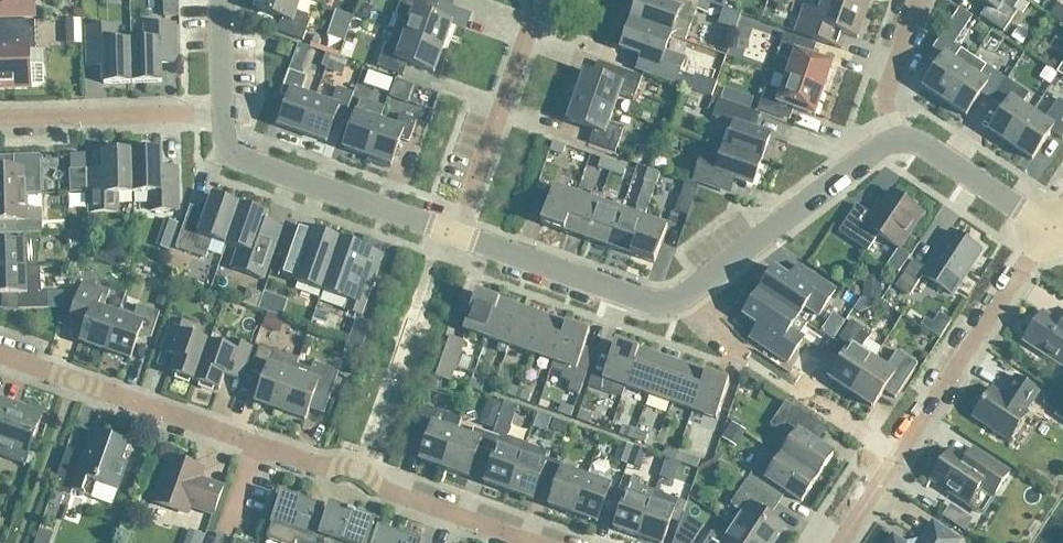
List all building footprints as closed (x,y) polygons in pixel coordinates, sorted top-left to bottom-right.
[(34,15),(34,0),(0,0),(0,16),(34,15)] [(255,9),(281,18),(276,30),(302,40),(311,16),(296,11),(300,0),(258,0),(255,9)] [(393,30),(405,34),(442,47),(451,22),(425,13),(429,0),(428,0),(400,0),(399,4),(395,13),(399,15),(393,30)] [(630,21),(670,35),(685,40),(690,25),(699,0),(668,0),(667,4),(656,0),(638,0),(630,21)] [(783,16),(788,0),(771,0),(767,11),(783,16)] [(836,0),(823,0),(820,11),(805,6),(795,33),(841,49),(846,34),(857,38),(866,11),(836,0)] [(866,11),(870,0),(836,0),(866,11)] [(987,5),(980,16),(1003,31),(1017,11),(1013,8),(1018,0),(980,0),(987,5)] [(47,36),(74,36),(74,14),(48,14),(47,36)] [(30,64),(29,49),(35,49),(34,20),(0,21),(0,87),(30,86),(30,84),(44,84),(43,64),(30,64)] [(670,35),(630,21),(621,48),(641,55),(636,69),(675,83),(685,58),(665,50),(670,35)] [(145,40),(131,41),(132,82),(160,81),(160,56),(175,55),(174,23),(145,24),(145,40)] [(132,82),(131,41),(116,41),(116,25),(86,26),(87,58),(102,57),(103,83),(132,82)] [(786,76),(823,89),(832,63),(806,54),(810,42),(784,33),(777,55),(792,60),(786,76)] [(385,43),(381,53),(377,66),(403,75),(407,63),(433,72),(442,47),(405,34),(400,48),(385,43)] [(981,34),(975,48),(1003,59),(1008,45),(981,34)] [(973,57),(961,49),(941,35),(926,57),(937,65),(922,87),(944,101),(973,57)] [(291,46),(280,42),(276,53),(287,57),(291,46)] [(1006,79),(973,57),(944,101),(965,115),(980,93),(992,101),(1006,79)] [(576,95),(613,109),(618,94),(633,100),(641,77),(615,67),(611,80),(585,70),(576,95)] [(302,133),(315,98),(301,93),(307,76),(289,69),(280,94),(288,97),(278,125),(302,133)] [(823,89),(786,76),(780,92),(765,87),(758,109),(783,118),(788,106),(814,115),(823,89)] [(1006,79),(992,101),(1003,108),(989,130),(1010,145),(1032,112),(1021,105),(1029,94),(1006,79)] [(331,103),(315,98),(302,133),(326,142),(336,114),(344,117),(353,92),(337,87),(331,103)] [(613,109),(576,95),(567,120),(593,129),(589,142),(615,151),(623,128),(608,123),(613,109)] [(1010,145),(1032,159),(1051,131),(1062,138),(1062,137),(1062,101),(1058,98),(1044,119),(1032,112),(1010,145)] [(717,145),(761,161),(770,136),(745,127),(750,110),(718,99),(712,117),(717,119),(713,129),(722,132),(717,145)] [(359,101),(343,147),(367,156),(379,120),(383,109),(359,101)] [(395,126),(379,120),(367,156),(391,164),(400,139),(408,142),(416,120),(399,114),(395,126)] [(562,154),(565,146),(553,141),(550,150),(562,154)] [(702,155),(693,179),(721,188),(731,192),(735,180),(752,186),(761,161),(717,145),(706,141),(702,155)] [(132,151),(133,192),(150,192),(150,210),(178,209),(176,167),(161,168),(161,150),(132,151)] [(133,192),(132,151),(103,152),(103,170),(86,170),(87,212),(117,211),(116,193),(133,192)] [(86,153),(69,154),(69,169),(86,169),(86,153)] [(25,194),(24,180),(40,179),(40,154),(13,155),(13,168),(0,168),(0,195),(25,194)] [(610,171),(613,162),(600,158),(597,166),(610,171)] [(613,162),(610,171),(622,175),(625,167),(613,162)] [(655,185),(660,172),(647,168),(643,181),(655,185)] [(674,211),(687,215),(698,186),(685,181),(674,211)] [(563,231),(576,194),(553,186),(540,222),(563,231)] [(576,194),(563,231),(586,239),(599,202),(602,194),(592,191),(589,198),(576,194)] [(856,204),(838,232),(862,247),(868,251),(879,234),(899,248),(922,212),(891,191),(877,212),(873,209),(870,213),(856,204)] [(25,194),(0,195),(0,221),(15,221),(15,233),(42,233),(41,208),(25,208),(25,194)] [(226,244),(239,204),(212,195),(203,220),(187,214),(175,247),(205,258),(212,239),(226,244)] [(599,202),(586,239),(608,246),(621,210),(624,202),(614,198),(611,206),(599,202)] [(239,204),(226,244),(238,248),(231,267),(262,278),(274,245),(281,226),(264,220),(266,214),(239,204)] [(621,210),(608,246),(631,254),(644,218),(646,210),(637,206),(634,214),(621,210)] [(159,244),(169,246),(174,220),(163,218),(159,244)] [(667,226),(644,218),(631,254),(654,263),(667,226)] [(322,289),(340,240),(297,225),(279,274),(322,289)] [(895,286),(909,295),(922,275),(952,294),(980,251),(950,231),(926,268),(913,260),(895,286)] [(40,247),(39,237),(14,238),(14,242),(0,243),(0,268),(37,266),(37,254),(40,251),(40,247)] [(340,240),(322,289),(348,299),(345,309),(361,315),(382,255),(340,240)] [(774,268),(759,291),(798,317),(805,306),(818,315),(835,289),(798,265),(789,278),(774,268)] [(37,266),(0,268),(0,294),(18,293),(18,309),(48,308),(47,291),(41,291),(40,266),(37,266)] [(72,310),(66,328),(83,334),(80,341),(105,350),(117,314),(119,310),(104,305),(109,290),(82,281),(72,310)] [(759,291),(743,315),(758,325),(749,338),(757,343),(787,362),(804,337),(800,334),(807,323),(798,317),(759,291)] [(486,337),(499,301),(476,292),(463,329),(486,337)] [(499,301),(486,337),(499,342),(496,349),(506,353),(509,345),(522,309),(499,301)] [(117,314),(105,350),(130,358),(139,333),(151,337),(159,312),(137,304),(134,313),(120,308),(119,310),(117,314)] [(522,309),(509,345),(530,353),(543,316),(522,309)] [(1023,340),(1062,367),(1062,321),(1061,323),(1043,311),(1023,340)] [(543,316),(530,353),(553,361),(566,324),(543,316)] [(195,381),(209,341),(190,335),(193,327),(171,319),(160,350),(177,356),(171,373),(195,381)] [(880,347),(868,339),(871,334),(851,320),(833,347),(844,354),(828,377),(850,392),(872,359),(880,347)] [(553,361),(550,369),(562,373),(561,377),(571,381),(569,385),(567,390),(578,394),(586,373),(576,369),(589,333),(566,324),(553,361)] [(449,335),(435,375),(451,381),(465,341),(449,335)] [(227,348),(209,341),(195,381),(218,389),(224,373),(240,379),(251,347),(230,339),(227,348)] [(615,342),(603,377),(592,373),(588,385),(621,397),(625,387),(638,350),(615,342)] [(299,358),(284,353),(259,344),(250,370),(264,375),(255,401),(280,410),(293,373),(299,358)] [(638,350),(625,387),(648,395),(661,358),(638,350)] [(873,359),(850,392),(872,407),(883,390),(889,381),(901,389),(917,364),(896,350),(885,367),(873,359)] [(682,366),(661,358),(648,395),(669,402),(682,366)] [(293,373),(280,410),(305,419),(314,393),(329,398),(338,372),(313,363),(310,369),(296,364),(293,373)] [(705,374),(682,366),(669,402),(692,410),(705,374)] [(705,374),(692,410),(715,418),(728,382),(705,374)] [(1002,395),(991,388),(972,416),(1009,440),(1028,413),(1025,411),(1038,391),(1015,376),(1002,395)] [(471,379),(468,387),(480,392),(483,383),(471,379)] [(515,397),(518,388),(505,384),(502,392),(515,397)] [(530,393),(518,388),(515,397),(527,401),(530,393)] [(1050,391),(1043,403),(1056,411),(1062,400),(1050,391)] [(3,456),(24,463),(42,412),(0,398),(0,455),(3,456)] [(558,412),(570,416),(573,408),(561,404),(558,412)] [(443,468),(456,431),(461,418),(424,405),(415,432),(427,436),(419,459),(443,468)] [(794,407),(778,433),(790,441),(781,454),(817,478),(833,454),(812,440),(821,425),(794,407)] [(576,419),(589,423),(592,415),(579,410),(576,419)] [(494,453),(484,482),(508,491),(521,453),(525,443),(506,436),(512,421),(498,416),(492,434),(486,450),(494,453)] [(632,438),(635,430),(622,425),(619,434),(632,438)] [(470,436),(456,431),(443,468),(468,477),(478,447),(486,450),(492,434),(473,427),(470,436)] [(113,434),(112,437),(92,430),(83,454),(67,448),(52,489),(70,496),(72,490),(91,497),(96,483),(117,490),(127,462),(122,460),(128,443),(122,441),(123,437),(113,434)] [(635,430),(632,438),(644,443),(647,434),(635,430)] [(525,443),(508,491),(532,499),(541,474),(549,477),(555,461),(547,458),(549,452),(525,443)] [(665,447),(662,456),(674,460),(677,452),(665,447)] [(949,451),(925,487),(926,487),(931,480),(968,504),(979,486),(992,495),(988,500),(989,501),(1009,472),(982,455),(972,448),(964,460),(949,451)] [(760,459),(746,481),(768,495),(775,484),(801,502),(817,478),(781,454),(773,468),(760,459)] [(686,455),(683,463),(696,468),(699,459),(686,455)] [(199,478),(203,469),(169,457),(154,501),(187,513),(190,506),(212,513),(222,486),(199,478)] [(555,461),(549,477),(557,480),(548,505),(573,514),(586,476),(573,472),(574,468),(555,461)] [(637,537),(650,501),(635,495),(641,478),(632,475),(613,528),(637,537)] [(610,485),(586,476),(573,514),(597,522),(610,485)] [(746,481),(730,504),(743,512),(734,526),(759,542),(773,542),(784,526),(762,511),(771,498),(768,495),(746,481)] [(637,537),(656,542),(662,542),(674,509),(678,499),(653,491),(650,501),(637,537)] [(268,541),(268,542),(294,542),(308,505),(282,496),(266,540),(268,541)] [(308,505),(294,542),(342,542),(352,516),(330,509),(328,516),(308,509),(309,506),(308,505)] [(691,538),(694,540),(703,526),(683,512),(672,542),(688,542),(691,538)] [(342,542),(391,542),(393,535),(392,535),(390,539),(371,532),(373,524),(352,516),(342,542)] [(960,540),(932,522),(918,542),(957,542),(960,540)] [(704,542),(759,542),(734,526),(725,540),(712,531),(704,542)]
